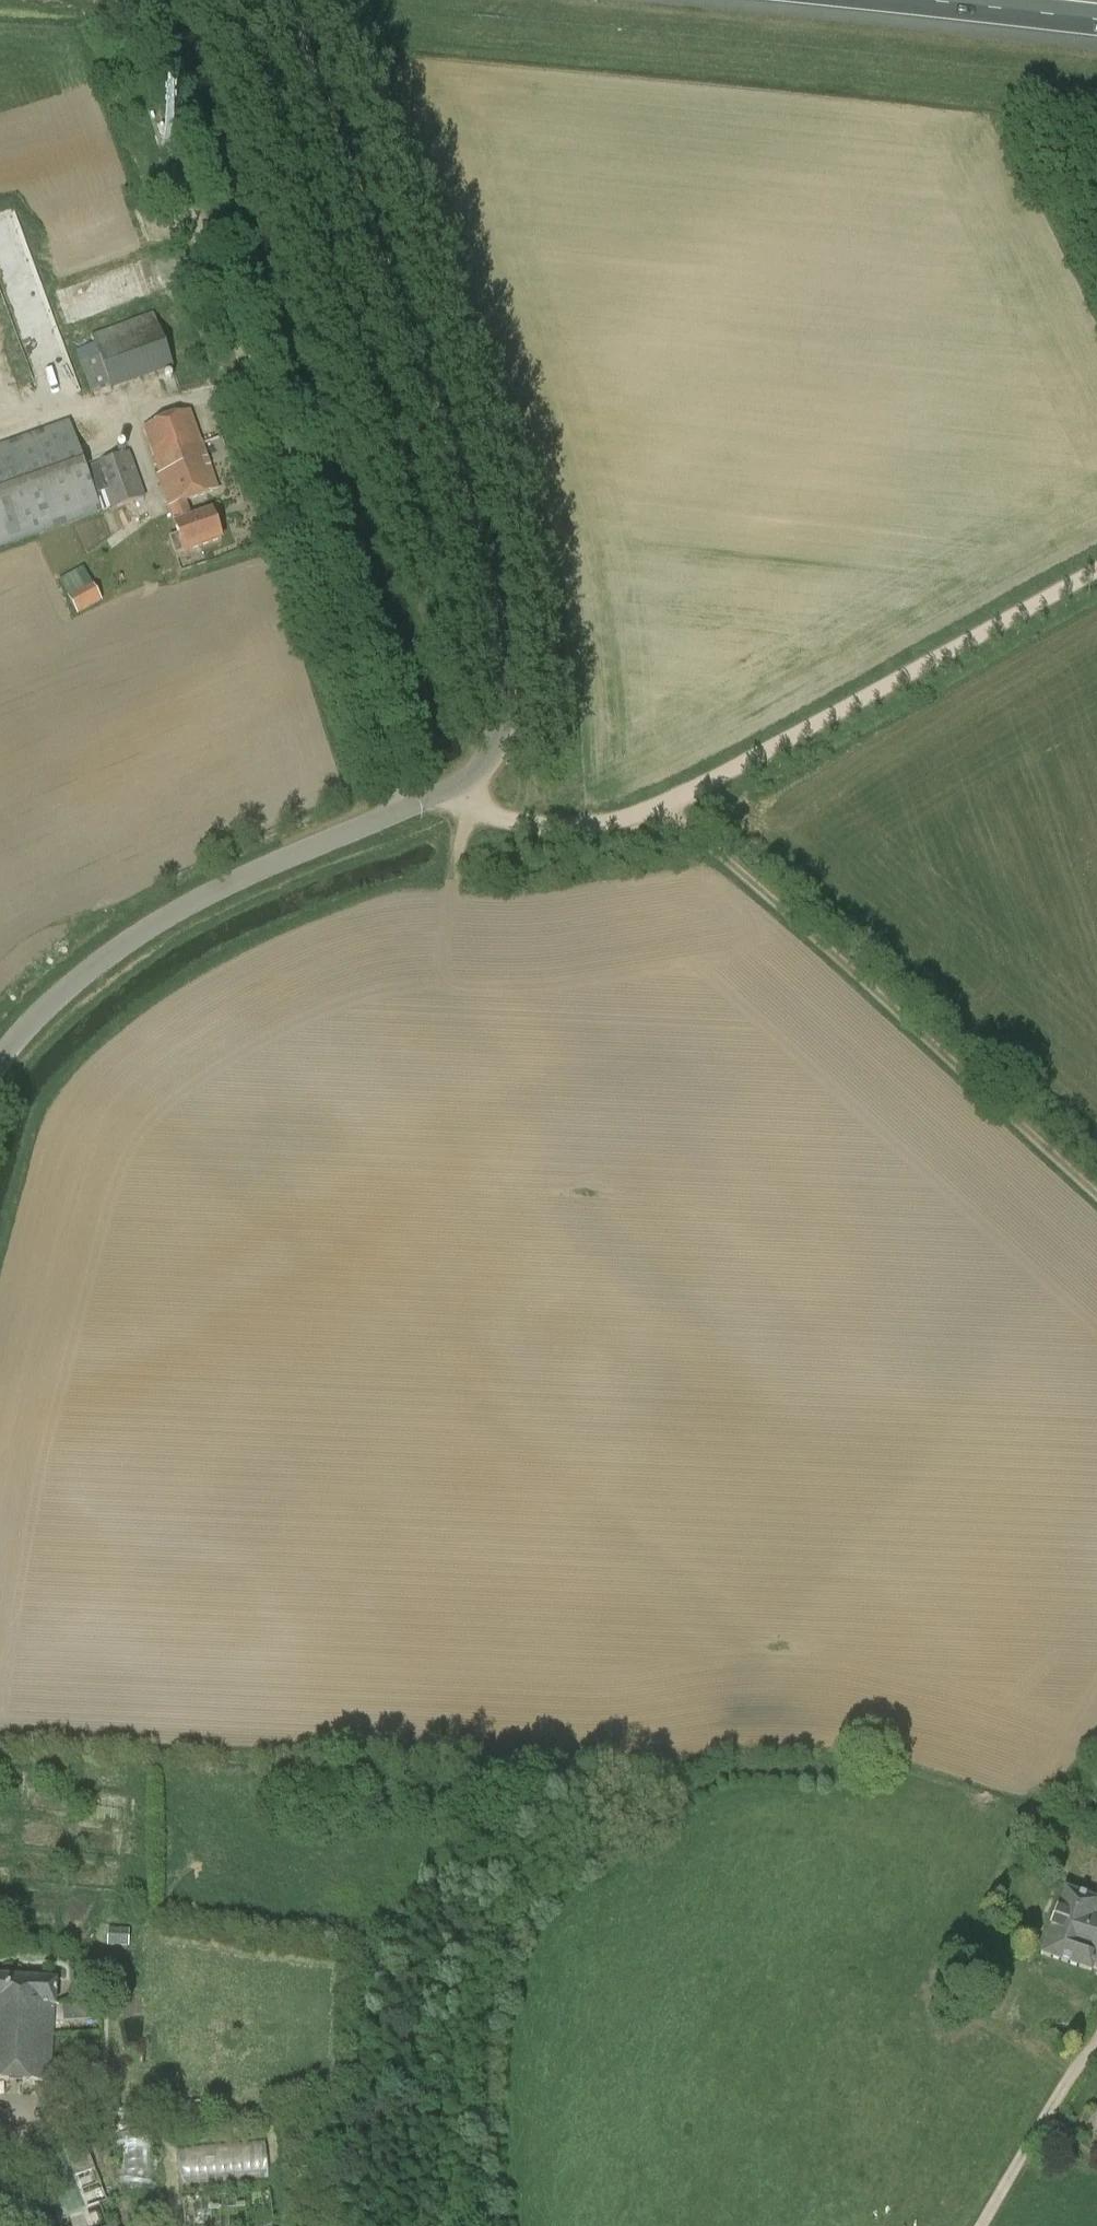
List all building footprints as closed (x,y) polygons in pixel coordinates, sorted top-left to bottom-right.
[(77,355),(92,394),(109,387),(112,393),(174,370),(154,314),(91,335),(96,348),(77,355)] [(175,556),(221,540),(212,512),(192,519),(187,502),(217,491),(189,411),(144,427),(160,475),(157,475),(169,509),(175,525),(179,535),(169,538),(175,556)] [(69,421),(0,445),(0,549),(101,512),(96,497),(104,494),(111,512),(146,499),(129,453),(97,464),(98,465),(86,469),(69,421)] [(77,614),(101,601),(91,584),(68,597),(77,614)] [(1063,1890),(1040,1955),(1091,1973),(1092,1970),(1096,1972),(1096,1902),(1063,1890)] [(127,1930),(108,1929),(108,1946),(126,1947),(127,1930)] [(50,2084),(98,2087),(98,2067),(51,2066),(53,2031),(57,2031),(56,2039),(108,2042),(109,2019),(101,2019),(101,2009),(54,2007),(54,2006),(56,2006),(58,1980),(0,1978),(0,2082),(50,2084)] [(179,2145),(180,2182),(267,2178),(265,2141),(179,2145)]
